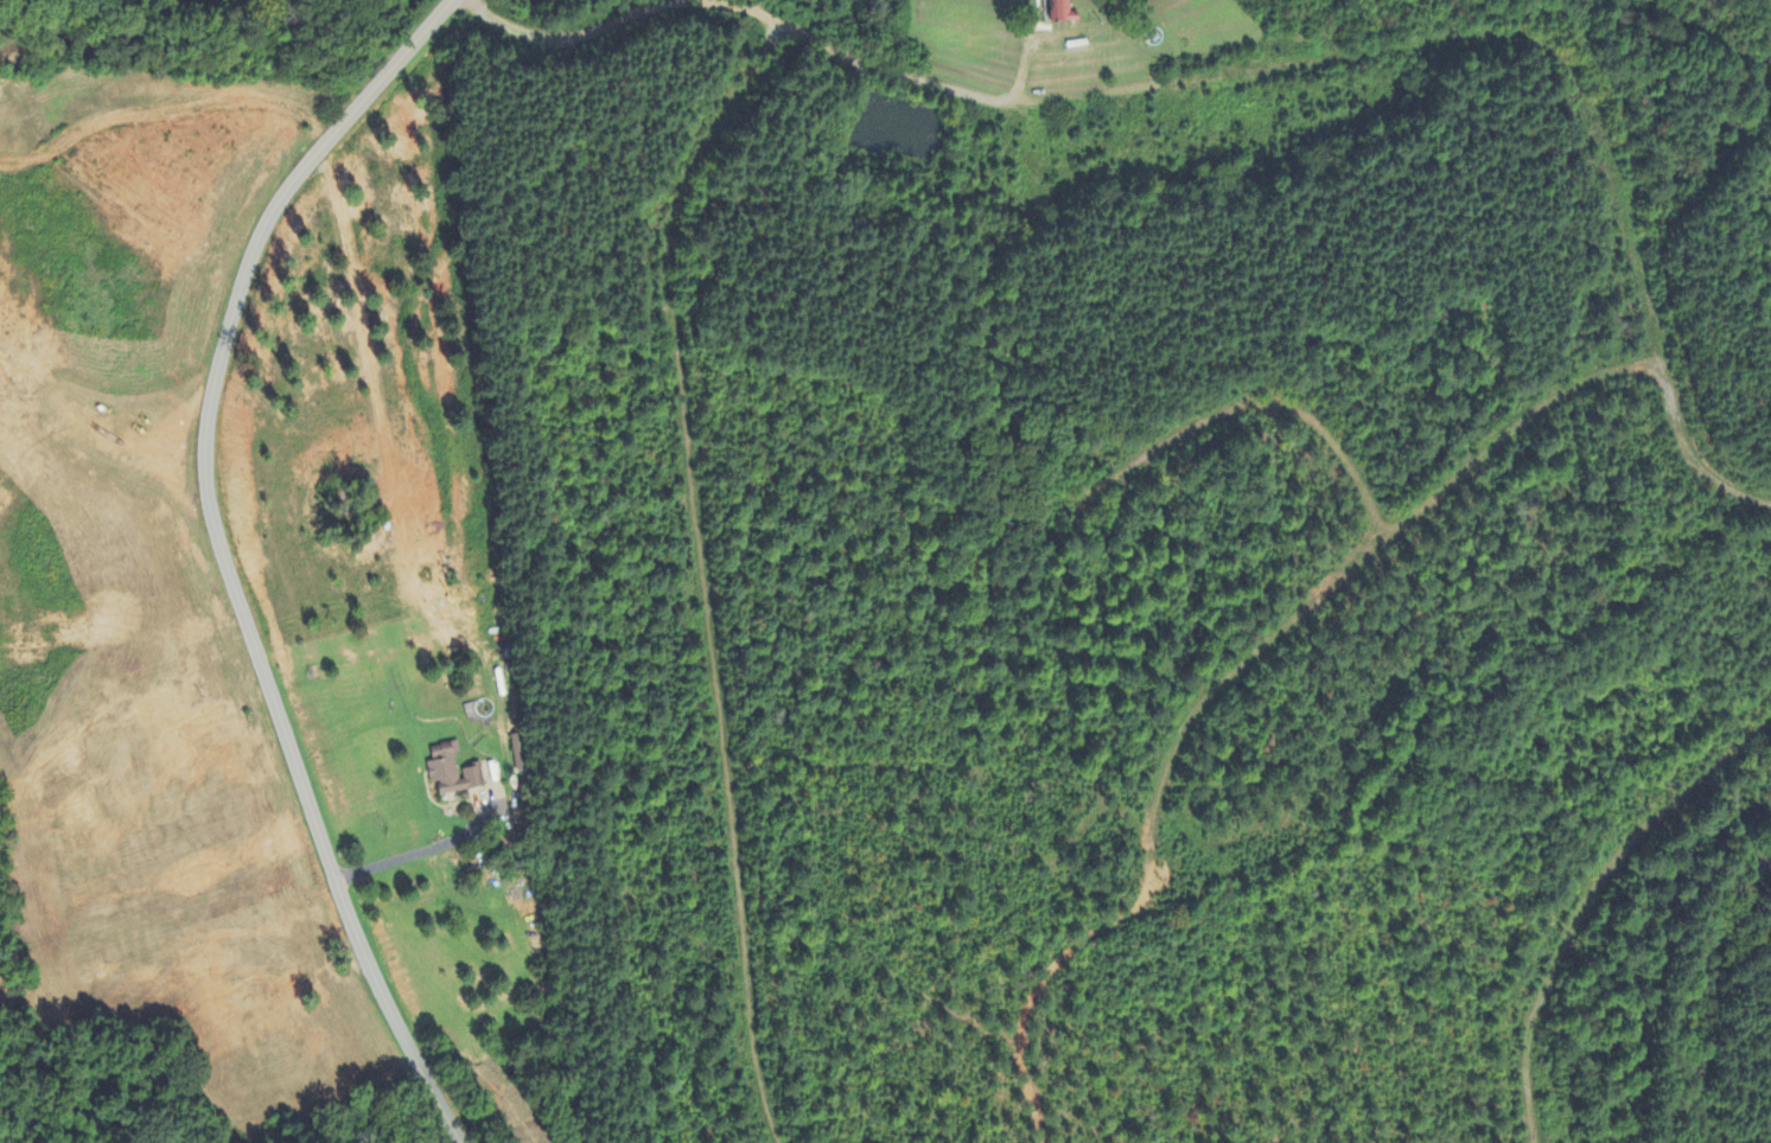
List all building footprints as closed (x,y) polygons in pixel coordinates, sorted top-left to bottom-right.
[(1082,23),(1082,13),(1073,13),(1072,0),(1053,0),(1053,23),(1082,23)] [(528,746),(522,746),(522,737),(514,737),(515,772),(529,771),(528,746)] [(440,798),(485,789),(481,768),(459,772),(456,755),(461,754),(459,743),(431,748),(434,763),(427,765),(432,787),(438,785),(440,798)]
